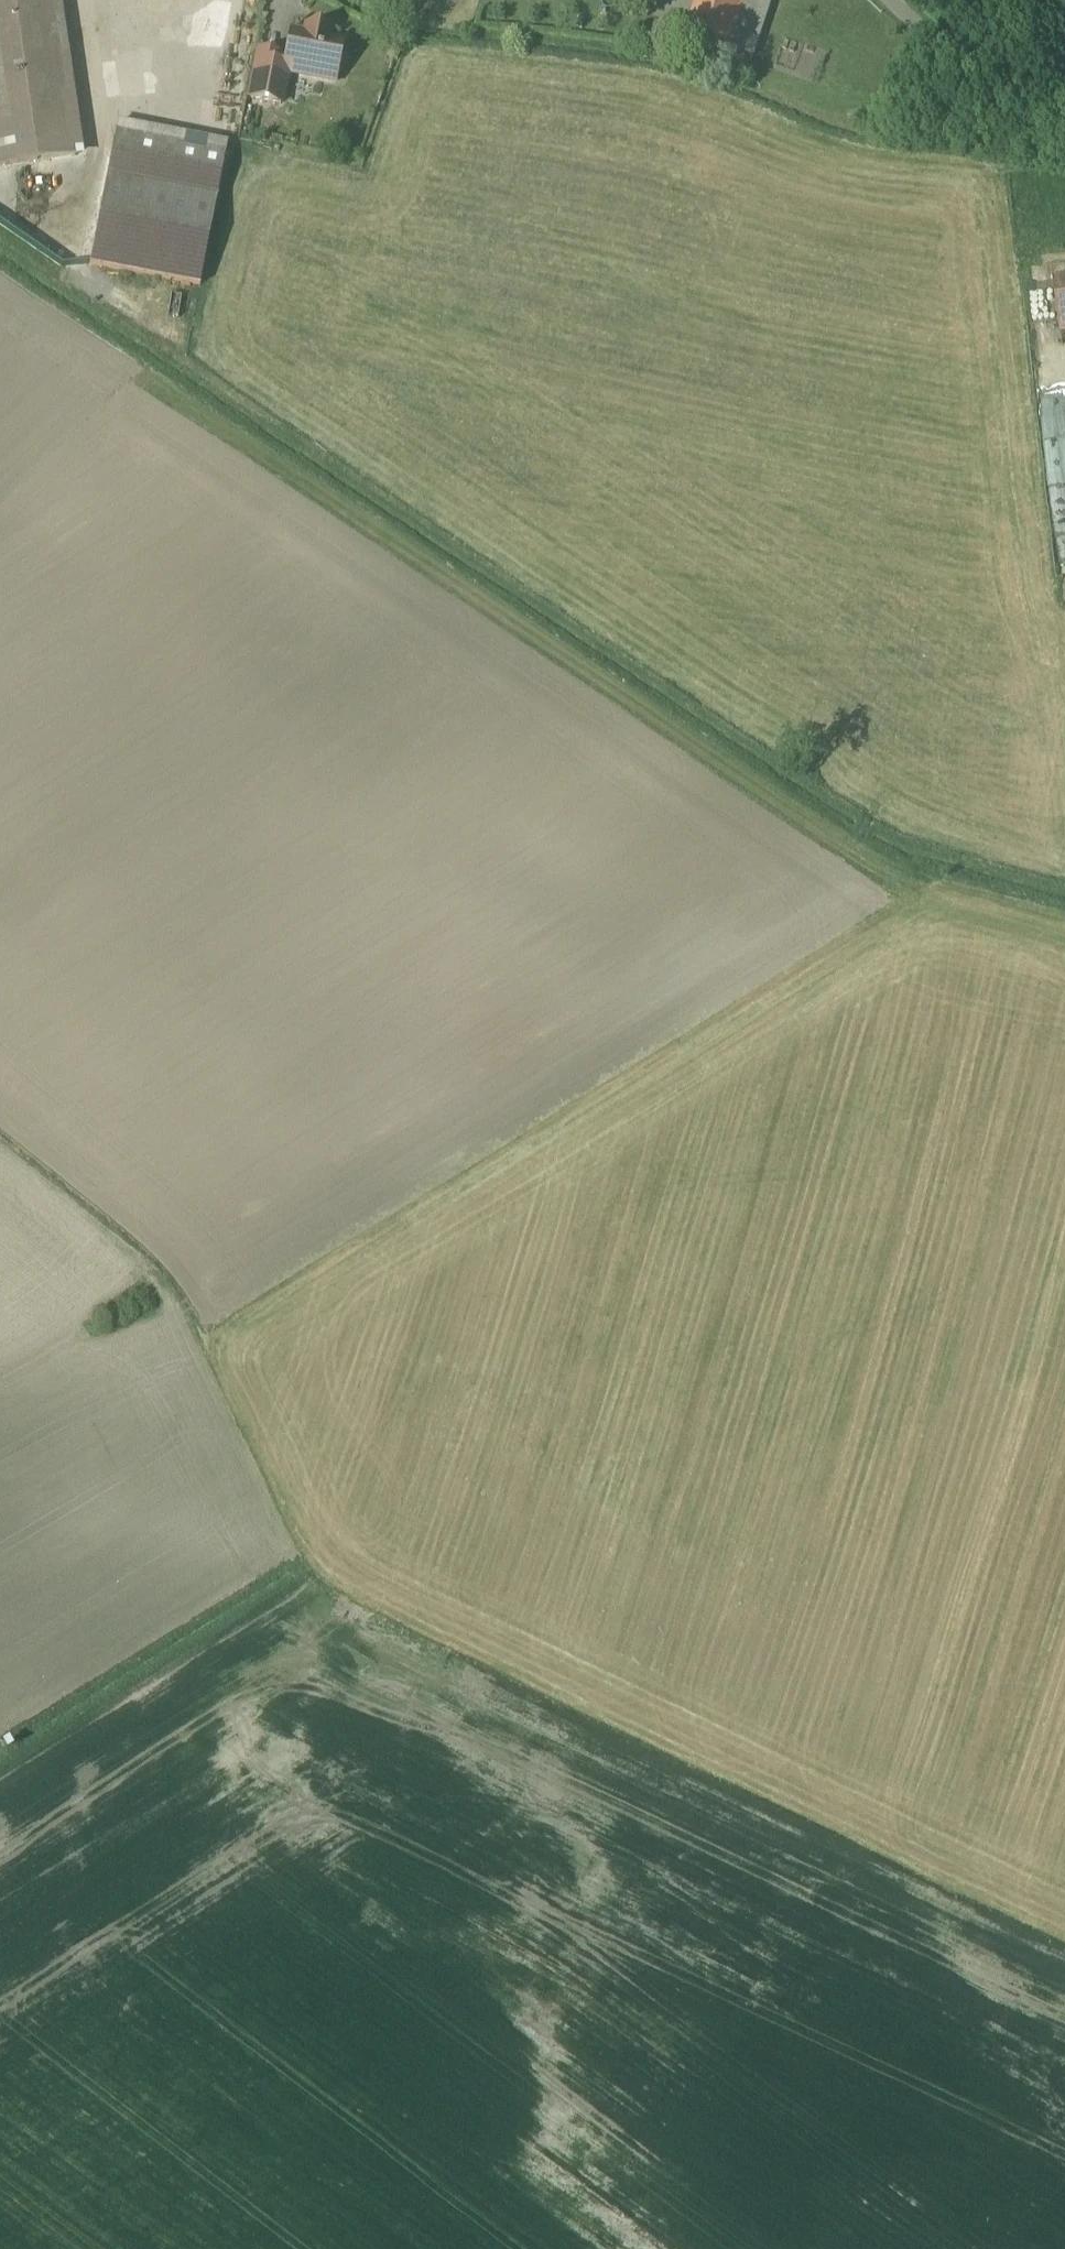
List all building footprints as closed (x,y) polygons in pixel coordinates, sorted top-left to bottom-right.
[(80,155),(60,24),(61,24),(58,0),(0,0),(0,167),(80,155)] [(687,37),(731,51),(747,0),(699,0),(687,37)] [(731,51),(752,58),(771,0),(747,0),(731,51)] [(329,36),(306,31),(305,39),(292,36),(287,63),(284,73),(287,74),(333,83),(340,46),(327,43),(329,36)] [(278,59),(259,55),(250,100),(281,106),(287,74),(284,73),(287,63),(278,61),(278,59)] [(227,147),(116,126),(89,267),(200,288),(227,147)] [(1053,281),(1060,333),(1064,332),(1064,280),(1053,281)]
